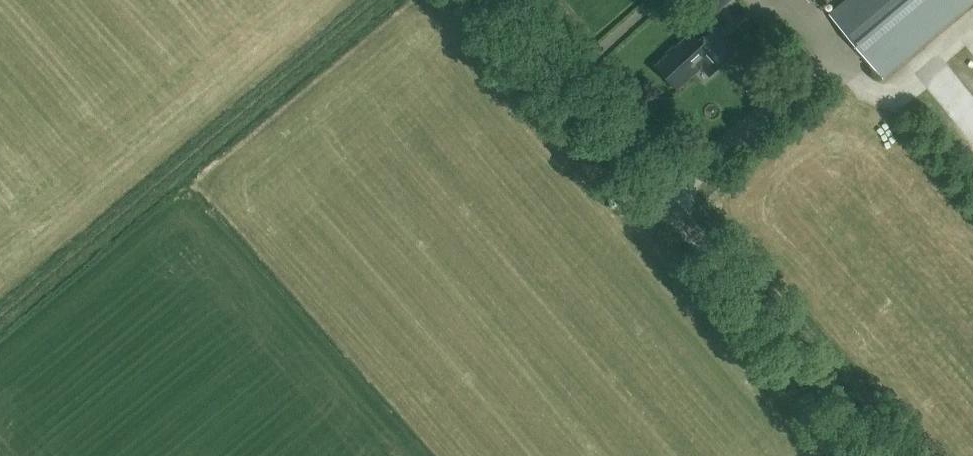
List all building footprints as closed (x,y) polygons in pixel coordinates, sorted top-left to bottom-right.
[(731,0),(704,0),(716,13),(731,0)] [(972,1),(972,0),(846,0),(830,14),(882,77),(972,1)] [(677,88),(701,65),(710,74),(733,51),(713,31),(700,43),(691,34),(656,66),(677,88)]
